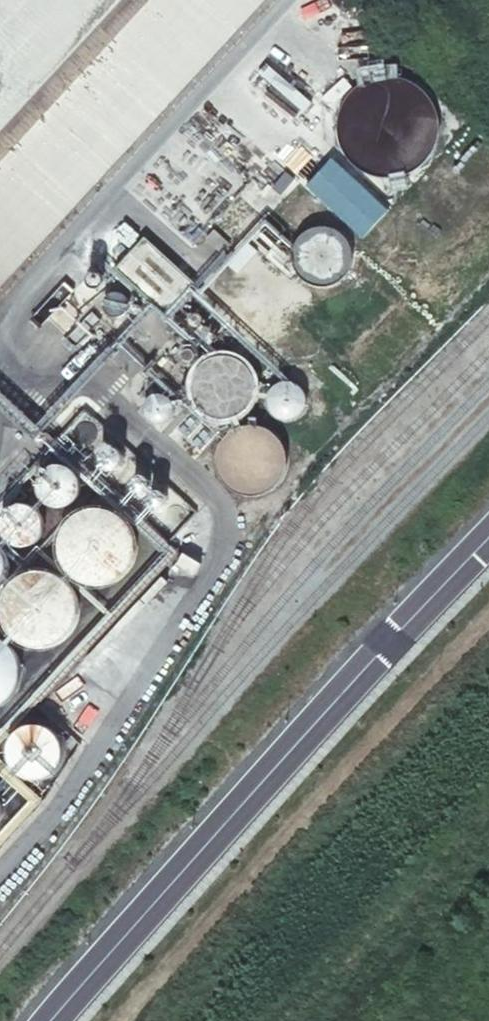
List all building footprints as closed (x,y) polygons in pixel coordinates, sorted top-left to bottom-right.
[(268,0),(0,0),(0,291),(268,0)] [(349,272),(352,262),(352,252),(349,243),(343,235),(329,228),(313,230),(305,235),(298,243),(295,252),(295,262),(298,272),(309,283),(319,286),(329,286),(343,280),(349,272)] [(118,261),(166,307),(195,277),(146,231),(118,261)] [(251,402),(255,391),(253,374),(248,364),(239,357),(228,353),(211,355),(202,360),(194,369),(190,380),(190,391),(194,402),(202,410),(217,418),(228,418),(244,410),(251,402)] [(277,482),(284,467),(284,456),(277,440),(268,433),(258,429),(246,429),(231,437),(224,445),(220,456),(220,467),(227,482),(236,490),(247,494),(258,494),(268,490),(277,482)] [(81,487),(81,483),(81,482),(80,478),(78,475),(77,473),(73,468),(70,467),(69,466),(68,466),(67,465),(65,465),(63,464),(58,464),(56,464),(55,464),(49,466),(48,467),(47,468),(42,473),(41,475),(39,480),(39,483),(39,486),(40,492),(42,496),(44,500),(49,503),(53,505),(57,506),(61,506),(65,505),(66,505),(69,504),(70,503),(72,503),(74,501),(76,499),(80,492),(81,487)] [(43,515),(41,512),(40,510),(39,509),(35,506),(31,504),(30,503),(29,503),(27,502),(21,502),(20,503),(18,503),(14,504),(9,508),(7,509),(7,510),(4,512),(4,514),(3,515),(1,521),(1,529),(3,533),(5,537),(8,540),(11,542),(12,543),(18,546),(22,546),(27,546),(31,545),(33,544),(35,543),(37,542),(42,536),(43,534),(45,527),(45,525),(45,521),(44,517),(43,515)] [(79,578),(84,580),(87,581),(95,583),(102,583),(107,582),(110,581),(112,580),(115,579),(119,577),(124,573),(127,570),(132,563),(133,561),(135,556),(136,551),(136,545),(135,538),(134,532),(132,528),(128,521),(122,515),(118,513),(115,511),(108,509),(103,508),(95,508),(90,509),(82,511),(76,515),(72,519),(65,527),(64,532),(61,540),(61,547),(63,558),(66,565),(69,569),(73,573),(79,578)] [(69,584),(64,579),(62,577),(57,574),(47,571),(36,571),(28,572),(23,574),(18,577),(14,580),(10,584),(6,588),(2,598),(1,604),(0,612),(2,620),(5,627),(9,634),(15,640),(22,644),(30,647),(33,647),(35,648),(43,648),(49,647),(51,646),(54,646),(56,645),(63,640),(69,634),(74,628),(76,623),(77,620),(78,612),(78,607),(78,602),(76,596),(73,589),(69,584)] [(9,642),(0,637),(0,705),(10,698),(18,687),(21,671),(18,655),(9,642)] [(59,765),(62,756),(62,747),(59,738),(53,730),(40,725),(30,725),(18,731),(12,738),(9,747),(8,756),(12,765),(22,775),(31,778),(40,778),(49,775),(59,765)]
